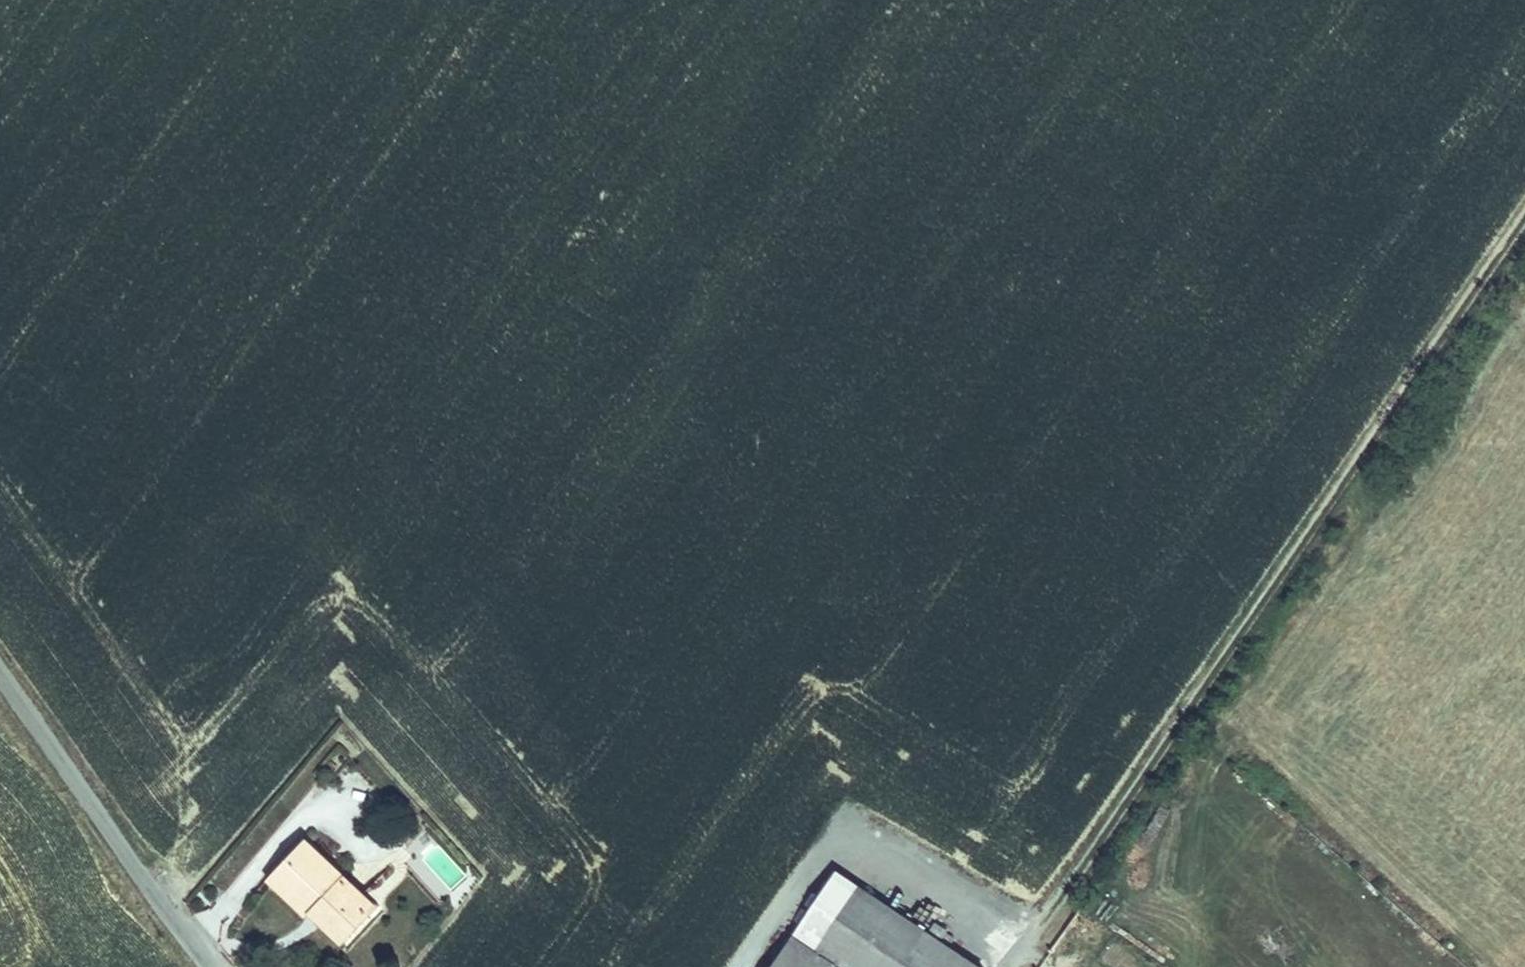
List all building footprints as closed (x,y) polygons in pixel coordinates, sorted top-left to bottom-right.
[(307,829),(276,860),(315,898),(318,896),(353,930),(373,909),(361,896),(369,888),(307,829)] [(315,898),(276,860),(270,867),(309,905),(310,904),(345,938),(353,930),(318,896),(315,898)] [(949,946),(928,932),(837,871),(772,966),(980,966),(949,946)] [(381,901),(369,888),(361,896),(373,909),(381,901)] [(935,923),(928,932),(949,946),(954,938),(946,933),(947,931),(935,923)]
